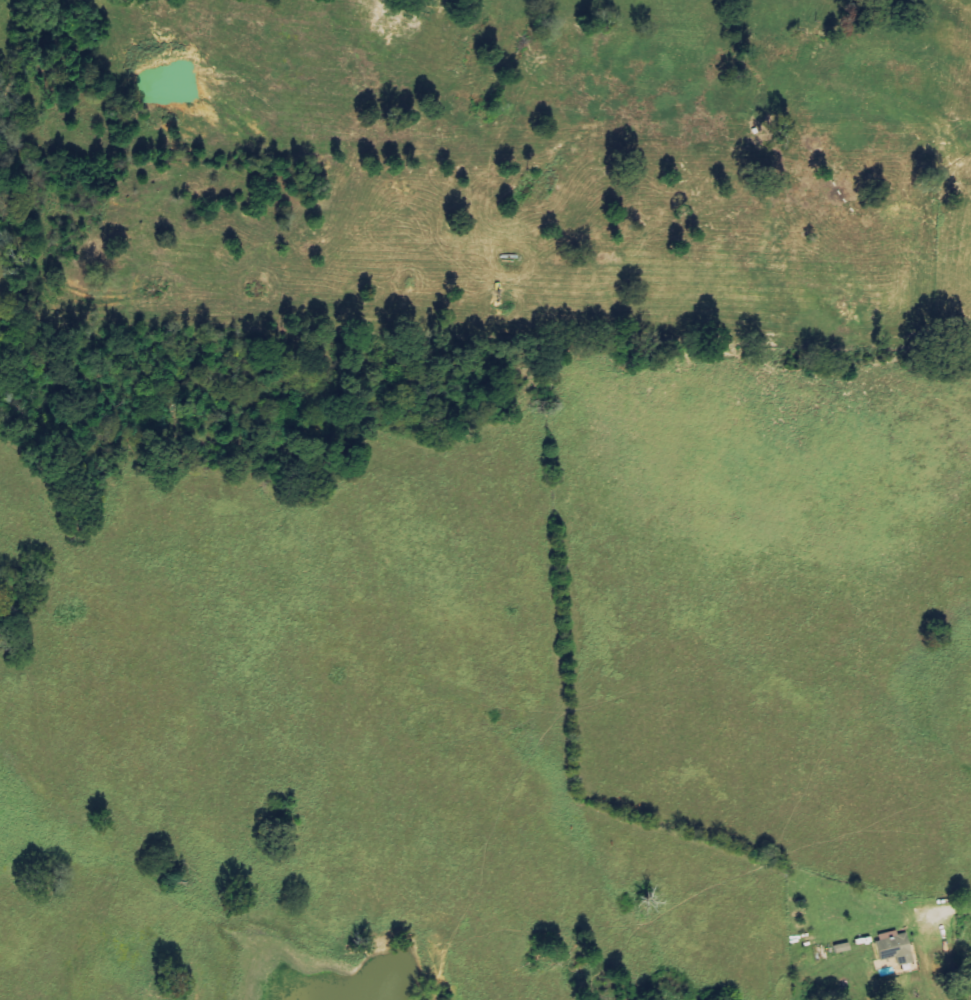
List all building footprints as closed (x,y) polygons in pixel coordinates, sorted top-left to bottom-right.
[(879,960),(895,958),(897,966),(911,963),(906,933),(897,935),(896,931),(875,935),(879,960)] [(849,951),(847,943),(832,946),(834,955),(849,951)]
